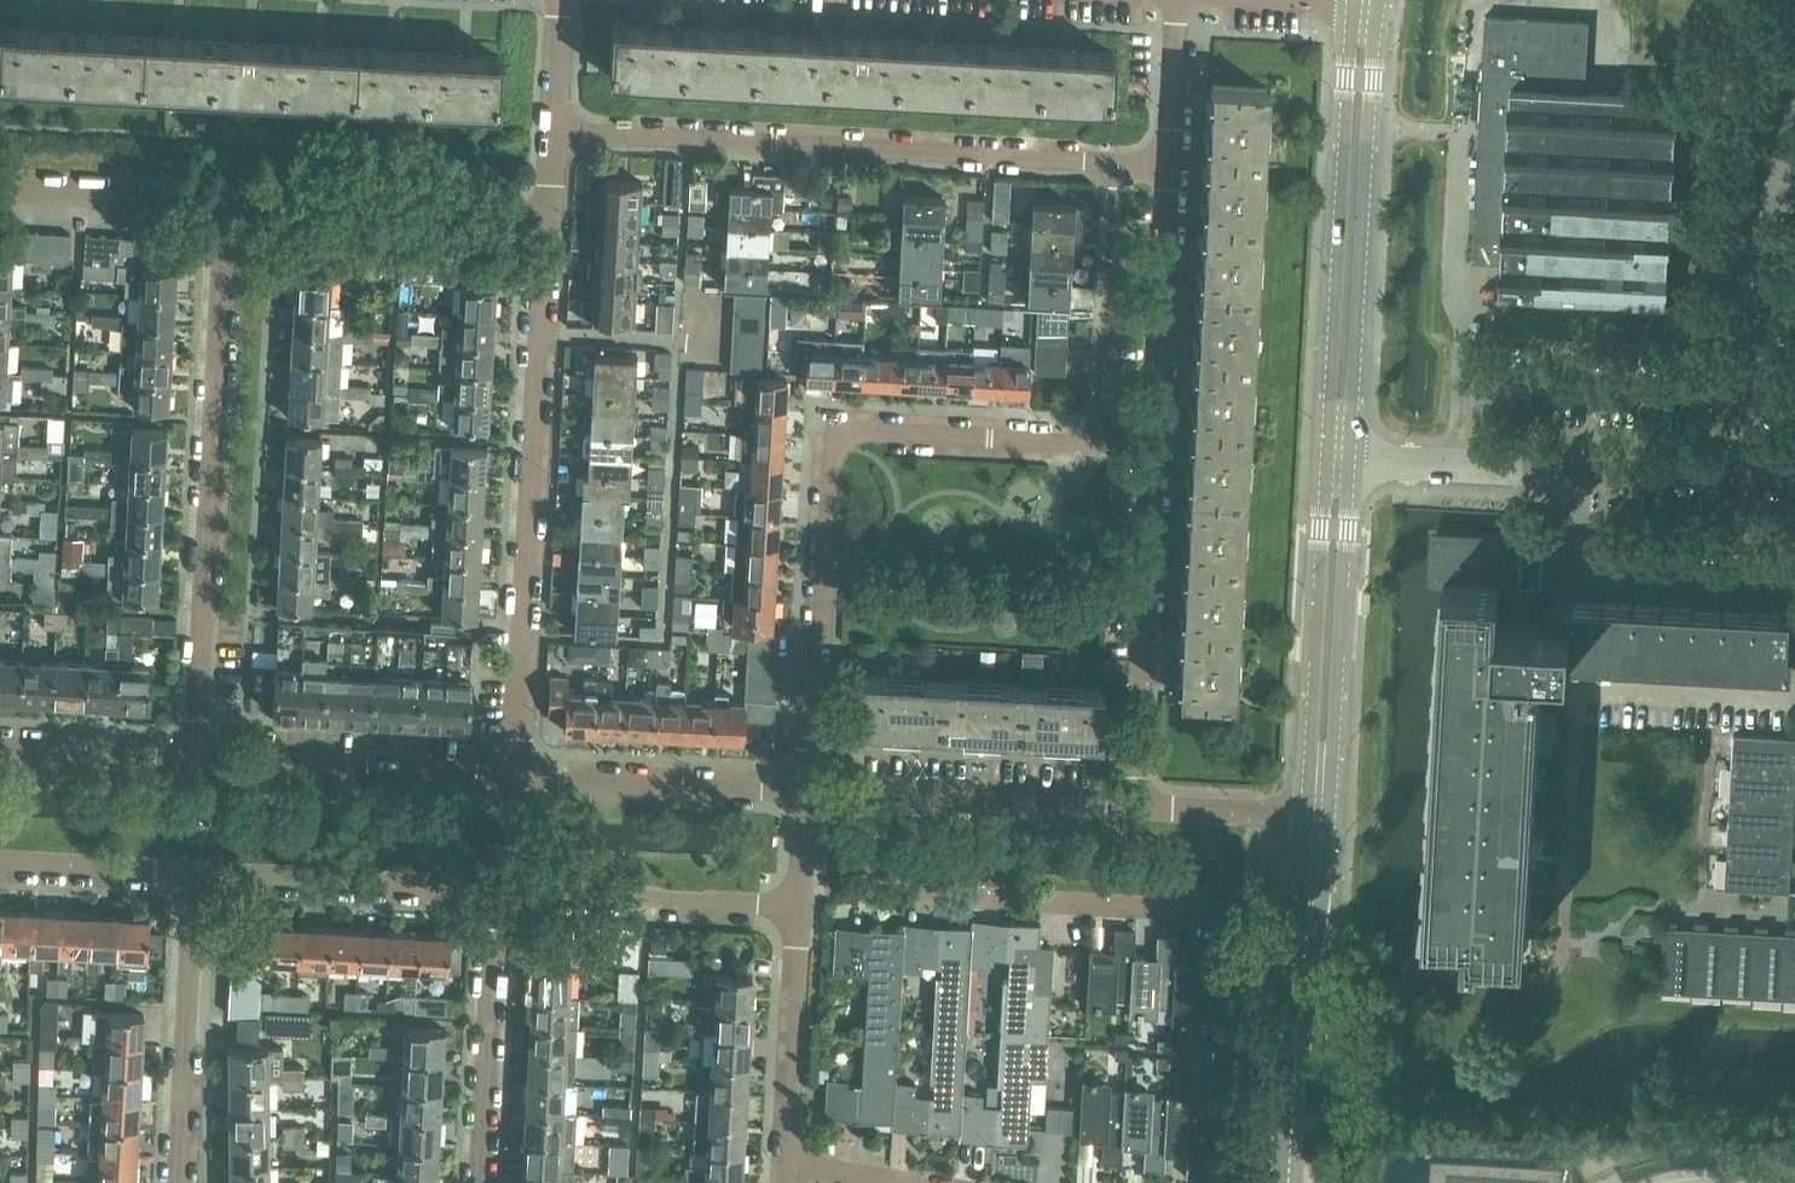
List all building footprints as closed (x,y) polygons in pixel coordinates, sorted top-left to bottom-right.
[(1543,294),(1666,301),(1677,95),(1586,91),(1586,79),(1587,61),(1589,20),(1486,15),(1485,45),(1484,45),(1473,260),(1503,261),(1501,292),(1543,294)] [(610,74),(682,78),(685,27),(613,23),(610,74)] [(69,81),(72,31),(0,27),(0,77),(69,81)] [(682,78),(754,82),(756,31),(685,27),(682,78)] [(69,81),(140,85),(143,35),(72,31),(69,81)] [(754,82),(825,86),(828,35),(756,31),(754,82)] [(140,85),(212,89),(215,39),(143,35),(140,85)] [(825,86),(896,90),(899,39),(828,35),(825,86)] [(212,89),(283,94),(286,43),(215,39),(212,89)] [(896,90),(968,94),(970,43),(899,39),(896,90)] [(283,94),(355,98),(357,47),(286,43),(283,94)] [(968,94),(1039,98),(1042,47),(970,43),(968,94)] [(355,98),(426,102),(429,51),(357,47),(355,98)] [(1042,47),(1039,98),(1111,102),(1114,52),(1042,47)] [(429,51),(426,102),(498,106),(501,55),(429,51)] [(1210,126),(1209,151),(1263,154),(1267,86),(1212,82),(1211,110),(1207,109),(1206,125),(1210,126)] [(169,115),(168,124),(177,124),(178,117),(176,115),(169,115)] [(1206,193),(1205,219),(1259,222),(1263,154),(1209,151),(1207,177),(1203,177),(1202,193),(1206,193)] [(589,169),(588,198),(641,201),(642,200),(640,200),(641,182),(642,182),(643,180),(601,178),(602,169),(589,169)] [(784,173),(752,172),(752,186),(728,185),(728,186),(730,186),(730,204),(727,204),(727,205),(770,208),(782,209),(784,173)] [(690,183),(689,203),(705,204),(706,184),(690,183)] [(664,189),(664,201),(679,202),(680,190),(664,189)] [(822,192),(821,205),(831,206),(832,193),(822,192)] [(901,213),(901,215),(944,217),(944,215),(950,216),(950,206),(943,206),(943,198),(945,198),(945,196),(902,194),(902,196),(905,196),(904,214),(901,213)] [(852,196),(839,196),(839,208),(852,208),(852,196)] [(968,208),(983,208),(983,198),(968,197),(968,208)] [(588,198),(586,218),(597,218),(640,221),(640,220),(638,220),(640,202),(641,202),(641,201),(588,198)] [(1031,220),(1031,221),(1082,224),(1084,224),(1085,203),(1032,200),(1032,202),(1034,202),(1033,220),(1031,220)] [(994,204),(993,218),(1008,219),(1008,211),(1002,204),(994,204)] [(770,208),(727,205),(727,207),(729,207),(729,224),(726,224),(726,225),(769,227),(769,226),(767,226),(768,209),(770,209),(770,208)] [(664,211),(663,222),(679,223),(679,212),(664,211)] [(688,212),(688,222),(703,223),(704,213),(688,212)] [(838,214),(837,226),(846,227),(847,215),(838,214)] [(901,233),(900,234),(943,236),(943,235),(941,235),(942,217),(944,217),(901,215),(902,215),(904,216),(903,233),(901,233)] [(596,237),(596,238),(639,241),(639,240),(637,240),(638,222),(640,222),(640,221),(597,218),(597,219),(599,219),(599,238),(596,237)] [(1202,260),(1201,286),(1255,289),(1259,222),(1205,219),(1203,244),(1200,244),(1199,260),(1202,260)] [(1027,221),(1026,241),(1030,241),(1073,243),(1081,244),(1082,224),(1031,221),(1027,221)] [(679,223),(663,222),(663,232),(678,233),(679,223)] [(703,223),(688,222),(687,233),(703,234),(703,223)] [(725,244),(725,245),(768,247),(768,246),(766,246),(767,228),(769,228),(769,227),(726,225),(726,226),(729,226),(728,243),(725,244)] [(967,227),(966,237),(981,238),(982,228),(967,227)] [(11,284),(13,257),(18,257),(19,229),(0,228),(0,284),(11,284)] [(992,228),(991,238),(1007,239),(1008,229),(992,228)] [(37,230),(19,229),(18,257),(35,258),(37,230)] [(53,231),(37,230),(35,258),(51,259),(52,259),(53,231)] [(71,232),(53,231),(52,259),(69,260),(71,232)] [(820,232),(819,248),(832,248),(833,232),(820,232)] [(83,274),(100,275),(102,234),(86,233),(83,274)] [(117,276),(118,263),(119,235),(102,234),(100,275),(117,276)] [(899,253),(899,254),(942,256),(940,255),(941,237),(943,237),(943,236),(900,234),(900,235),(903,235),(902,253),(899,253)] [(118,263),(135,264),(136,236),(119,235),(118,263)] [(135,264),(175,266),(175,261),(177,261),(178,249),(178,247),(178,245),(177,243),(176,242),(175,241),(174,240),(173,239),(171,238),(169,238),(136,236),(135,264)] [(981,238),(966,237),(965,248),(981,249),(981,238)] [(595,257),(595,258),(638,260),(638,259),(636,259),(637,242),(639,241),(596,238),(596,239),(598,239),(597,257),(595,257)] [(1007,239),(991,238),(991,249),(1006,250),(1007,239)] [(325,239),(324,260),(336,261),(337,240),(325,239)] [(1029,260),(1029,261),(1072,263),(1072,262),(1070,262),(1071,244),(1073,244),(1073,243),(1030,241),(1032,242),(1031,260),(1029,260)] [(724,263),(724,264),(767,267),(767,266),(765,266),(766,248),(768,247),(725,245),(725,246),(727,246),(726,264),(724,263)] [(404,279),(422,280),(423,252),(406,251),(404,279)] [(662,251),(661,261),(676,262),(677,252),(662,251)] [(422,280),(438,281),(440,253),(423,252),(422,280)] [(686,252),(686,262),(701,263),(702,253),(686,252)] [(899,273),(899,274),(941,276),(941,275),(939,275),(940,257),(942,257),(942,256),(899,254),(899,255),(902,256),(901,273),(899,273)] [(588,277),(594,278),(637,280),(641,280),(641,271),(636,270),(636,261),(638,261),(638,260),(595,258),(589,257),(588,277)] [(51,259),(35,258),(35,268),(50,269),(51,259)] [(676,262),(661,261),(660,275),(675,276),(676,262)] [(1028,279),(1028,281),(1071,283),(1071,282),(1069,281),(1070,263),(1072,263),(1029,261),(1031,261),(1030,279),(1028,279)] [(686,262),(684,283),(700,284),(701,263),(686,262)] [(125,291),(139,292),(176,294),(177,266),(175,266),(135,264),(118,263),(117,276),(126,277),(125,291)] [(723,285),(735,286),(766,287),(766,286),(764,285),(765,268),(767,268),(767,267),(724,264),(724,265),(726,266),(725,283),(723,283),(723,285)] [(964,266),(964,277),(979,278),(980,267),(964,266)] [(461,267),(459,311),(495,313),(498,269),(461,267)] [(990,268),(989,278),(1005,279),(1005,269),(990,268)] [(61,270),(61,280),(71,281),(72,270),(61,270)] [(295,273),(294,301),(330,303),(332,275),(295,273)] [(941,276),(899,274),(898,275),(901,275),(900,293),(898,293),(897,294),(940,296),(940,295),(938,295),(939,277),(941,277),(941,276)] [(345,276),(345,287),(373,288),(374,278),(371,278),(354,277),(345,276)] [(979,278),(964,277),(963,287),(979,288),(979,278)] [(593,297),(636,300),(636,299),(634,299),(635,281),(637,281),(637,280),(594,278),(596,279),(595,297),(593,297)] [(1005,279),(989,278),(989,289),(1004,289),(1005,279)] [(1027,301),(1038,301),(1069,303),(1069,302),(1067,301),(1068,283),(1071,283),(1028,281),(1029,281),(1028,299),(1026,299),(1027,301)] [(10,312),(25,313),(24,319),(40,320),(40,309),(26,308),(26,304),(10,303),(11,284),(0,284),(0,311),(10,312)] [(735,286),(734,299),(765,301),(766,287),(735,286)] [(1199,328),(1197,354),(1252,357),(1255,289),(1201,286),(1200,312),(1196,312),(1195,328),(1199,328)] [(659,290),(659,301),(674,302),(675,291),(659,290)] [(137,319),(174,322),(176,294),(139,292),(137,319)] [(772,294),(771,308),(786,309),(787,295),(772,294)] [(826,312),(837,313),(838,297),(827,296),(826,312)] [(582,297),(581,316),(592,317),(600,318),(600,326),(633,327),(633,319),(635,320),(635,318),(633,318),(634,300),(636,301),(636,300),(593,297),(582,297)] [(838,297),(837,313),(849,314),(850,297),(838,297)] [(734,299),(733,313),(764,315),(765,301),(734,299)] [(881,315),(893,316),(893,299),(882,299),(881,315)] [(893,299),(893,316),(904,316),(905,300),(893,299)] [(294,301),(292,330),(329,332),(330,303),(294,301)] [(1038,301),(1037,315),(1068,317),(1069,304),(1069,303),(1038,301)] [(936,318),(947,319),(948,303),(937,302),(936,318)] [(959,316),(975,317),(976,304),(948,303),(947,319),(959,320),(959,316)] [(975,321),(1003,322),(1003,315),(1004,306),(976,304),(975,317),(975,321)] [(1004,306),(1003,315),(1013,316),(1014,306),(1004,306)] [(398,307),(397,321),(407,321),(408,308),(398,307)] [(40,309),(40,320),(55,320),(56,310),(40,309)] [(8,340),(10,312),(0,311),(0,339),(8,340)] [(442,338),(494,340),(495,313),(459,311),(458,324),(443,323),(442,332),(427,331),(427,342),(442,343),(442,338)] [(92,323),(107,323),(107,313),(92,312),(92,317),(92,323)] [(107,323),(122,324),(122,319),(123,314),(107,313),(107,323)] [(733,313),(733,326),(763,328),(764,315),(733,313)] [(1037,315),(1037,329),(1067,331),(1068,317),(1037,315)] [(121,347),(136,348),(172,350),(174,322),(137,319),(122,319),(122,324),(121,347)] [(733,326),(732,339),(762,341),(763,328),(733,326)] [(343,327),(343,332),(343,338),(358,339),(359,328),(343,327)] [(359,328),(358,339),(373,339),(374,329),(359,328)] [(1037,329),(1036,343),(1067,345),(1067,331),(1037,329)] [(292,330),(291,357),(342,360),(343,338),(343,332),(329,332),(292,330)] [(411,341),(427,342),(427,331),(412,331),(411,341)] [(806,379),(834,381),(836,339),(797,337),(796,364),(806,365),(806,379)] [(442,343),(441,366),(455,367),(492,368),(494,340),(442,338),(442,343)] [(7,369),(8,340),(0,339),(0,368),(7,369)] [(732,339),(731,353),(762,355),(762,341),(732,339)] [(836,339),(834,381),(861,382),(863,353),(864,341),(836,339)] [(1036,343),(1035,356),(1066,358),(1067,345),(1036,343)] [(889,384),(916,385),(918,345),(891,344),(891,354),(889,384)] [(916,385),(944,387),(946,347),(918,345),(916,385)] [(944,387),(971,388),(973,359),(973,348),(946,347),(944,387)] [(104,380),(119,380),(119,375),(171,378),(172,350),(136,348),(135,362),(120,361),(119,370),(104,369),(104,380)] [(656,355),(655,366),(659,366),(670,366),(671,356),(671,350),(656,349),(656,355)] [(397,350),(396,362),(408,363),(408,356),(403,351),(397,350)] [(594,372),(593,373),(637,375),(637,374),(635,374),(636,356),(638,356),(638,354),(594,352),(594,354),(596,354),(595,372),(594,372)] [(762,355),(731,353),(730,368),(761,370),(762,355)] [(861,382),(889,384),(891,354),(863,353),(861,382)] [(1195,395),(1194,422),(1248,425),(1252,357),(1197,354),(1196,379),(1193,379),(1192,396),(1195,395)] [(1066,358),(1035,356),(1034,371),(1065,372),(1066,358)] [(291,357),(289,385),(340,388),(340,394),(355,394),(356,384),(340,383),(342,360),(291,357)] [(971,388),(999,390),(1001,361),(973,359),(971,388)] [(1001,361),(999,390),(1027,391),(1029,362),(1001,361)] [(21,364),(21,370),(21,375),(37,376),(37,365),(21,364)] [(52,365),(37,365),(37,376),(52,377),(52,365)] [(687,366),(685,399),(702,400),(703,367),(687,366)] [(454,394),(454,395),(490,396),(492,368),(455,367),(455,381),(440,380),(440,388),(424,387),(424,398),(439,399),(439,393),(454,394)] [(0,368),(0,398),(19,398),(21,375),(21,370),(7,369),(0,368)] [(88,379),(104,380),(104,369),(89,368),(88,379)] [(592,392),(592,393),(636,395),(636,394),(634,394),(634,376),(637,376),(637,375),(593,373),(593,374),(595,374),(594,392),(592,392)] [(119,375),(119,380),(118,389),(133,390),(132,405),(169,408),(171,378),(119,375)] [(743,376),(741,402),(785,405),(787,378),(743,376)] [(356,384),(355,394),(370,395),(370,401),(385,402),(385,391),(371,390),(371,385),(356,384)] [(340,388),(289,385),(287,414),(338,417),(340,394),(340,388)] [(654,385),(654,396),(669,397),(669,386),(654,385)] [(408,397),(424,398),(424,387),(409,387),(409,392),(408,397)] [(591,411),(591,412),(638,415),(639,405),(633,405),(633,396),(636,396),(636,395),(592,393),(594,394),(593,411),(591,411)] [(490,396),(454,395),(452,423),(489,426),(490,396)] [(669,397),(654,396),(653,406),(668,406),(669,397)] [(702,400),(685,399),(685,410),(701,411),(702,400)] [(740,429),(742,429),(784,432),(785,405),(741,402),(740,429)] [(590,431),(590,432),(634,434),(631,434),(632,424),(638,424),(638,415),(591,412),(591,413),(593,413),(592,431),(590,431)] [(17,449),(18,443),(19,419),(0,418),(0,448),(17,449)] [(118,419),(118,427),(131,427),(131,425),(134,426),(134,420),(118,419)] [(1191,463),(1190,489),(1244,492),(1248,425),(1194,422),(1192,447),(1189,447),(1189,463),(1191,463)] [(130,454),(166,456),(168,429),(134,426),(131,425),(131,427),(130,454)] [(652,425),(651,435),(667,436),(667,425),(652,425)] [(742,429),(740,457),(782,460),(784,432),(742,429)] [(585,432),(584,452),(589,452),(632,454),(630,453),(631,435),(633,435),(634,434),(590,432),(585,432)] [(286,435),(284,463),(321,465),(323,437),(286,435)] [(667,436),(651,435),(651,446),(666,446),(667,436)] [(33,444),(32,455),(47,456),(48,450),(63,451),(64,439),(49,438),(48,445),(33,444)] [(683,442),(682,454),(698,454),(699,443),(683,442)] [(33,444),(18,443),(17,449),(17,454),(32,455),(33,444)] [(434,472),(449,473),(486,475),(487,447),(436,444),(435,467),(420,467),(419,477),(434,478),(434,472)] [(84,457),(100,458),(100,447),(85,447),(84,457)] [(100,447),(100,458),(115,459),(115,448),(100,447)] [(1,476),(16,477),(17,454),(17,449),(0,448),(0,476),(1,476)] [(587,471),(587,472),(631,474),(631,473),(629,473),(630,455),(632,455),(632,454),(589,452),(589,453),(591,453),(590,471),(587,471)] [(128,482),(165,484),(166,456),(130,454),(128,482)] [(698,454),(682,454),(682,465),(697,466),(698,454)] [(740,457),(738,484),(780,487),(782,460),(740,457)] [(335,472),(350,472),(351,462),(336,461),(335,472)] [(351,462),(350,472),(365,473),(366,463),(351,462)] [(284,463),(283,491),(319,493),(321,465),(284,463)] [(650,464),(649,474),(664,475),(665,465),(650,464)] [(419,477),(420,467),(404,466),(404,471),(404,476),(419,477)] [(583,471),(582,490),(628,492),(629,475),(631,475),(631,474),(587,472),(583,471)] [(448,500),(484,502),(486,475),(449,473),(448,500)] [(664,475),(649,474),(649,485),(664,486),(664,475)] [(681,481),(679,509),(695,510),(696,498),(702,499),(703,482),(681,481)] [(127,510),(163,512),(165,484),(128,482),(127,496),(112,495),(112,505),(97,504),(96,514),(111,515),(111,510),(127,510)] [(736,484),(735,512),(737,512),(779,515),(780,487),(738,484),(736,484)] [(1188,531),(1186,557),(1240,560),(1244,492),(1190,489),(1188,515),(1185,515),(1184,531),(1188,531)] [(581,510),(581,511),(624,513),(622,513),(623,494),(630,494),(630,493),(628,492),(582,490),(582,492),(584,492),(583,510),(581,510)] [(283,491),(281,519),(318,521),(332,522),(333,517),(333,506),(319,505),(319,493),(283,491)] [(14,509),(29,510),(30,500),(15,499),(14,509)] [(30,500),(29,510),(44,511),(45,501),(30,500)] [(432,527),(483,530),(484,502),(448,500),(447,514),(432,513),(432,522),(417,521),(416,532),(431,532),(432,527)] [(66,512),(96,514),(97,504),(82,503),(82,508),(66,507),(66,512)] [(647,504),(647,514),(662,515),(663,504),(647,504)] [(695,510),(679,509),(678,520),(695,521),(695,510)] [(125,538),(162,540),(163,512),(127,510),(111,510),(111,515),(111,524),(126,525),(125,538)] [(580,530),(579,531),(622,533),(622,532),(621,532),(622,514),(623,514),(624,513),(581,511),(581,512),(583,512),(582,530),(580,530)] [(737,512),(735,540),(777,542),(779,515),(737,512)] [(662,515),(647,514),(646,525),(661,525),(662,515)] [(333,517),(332,522),(332,528),(347,528),(348,518),(333,517)] [(385,517),(385,526),(401,527),(401,521),(401,517),(385,517)] [(348,518),(347,528),(362,529),(363,519),(348,518)] [(281,519),(280,548),(316,550),(318,521),(281,519)] [(401,521),(401,527),(401,531),(416,532),(417,521),(401,521)] [(430,556),(445,556),(481,558),(483,530),(432,527),(431,532),(430,556)] [(578,549),(578,550),(621,553),(621,552),(619,552),(620,534),(622,534),(622,533),(579,531),(582,531),(581,549),(578,549)] [(1568,658),(1569,658),(1780,670),(1794,671),(1794,654),(1794,647),(1790,647),(1792,612),(1783,612),(1575,600),(1557,599),(1558,575),(1558,573),(1560,548),(1560,543),(1560,541),(1558,541),(1543,540),(1543,553),(1541,584),(1531,583),(1522,583),(1524,552),(1524,540),(1525,540),(1526,534),(1526,531),(1524,531),(1523,534),(1523,539),(1501,538),(1499,538),(1435,534),(1433,579),(1445,580),(1445,585),(1441,650),(1428,886),(1427,891),(1425,925),(1451,926),(1465,927),(1464,937),(1464,949),(1480,950),(1481,943),(1493,943),(1526,946),(1540,688),(1542,654),(1547,654),(1548,654),(1568,655),(1568,658)] [(11,561),(11,565),(26,566),(27,555),(11,555),(12,533),(0,532),(0,560),(11,561)] [(63,562),(78,563),(79,559),(82,559),(84,535),(64,534),(63,562)] [(93,570),(108,571),(109,566),(160,568),(162,540),(125,538),(124,552),(109,551),(109,560),(94,559),(93,570)] [(735,540),(734,567),(775,570),(777,542),(735,540)] [(645,543),(645,554),(660,555),(660,544),(645,543)] [(280,548),(278,576),(330,579),(330,584),(344,585),(345,574),(329,573),(330,551),(316,550),(280,548)] [(577,569),(577,570),(599,571),(620,573),(620,572),(618,572),(619,554),(621,554),(621,553),(578,550),(578,551),(580,551),(579,569),(577,569)] [(677,552),(676,563),(692,564),(693,553),(677,552)] [(660,555),(645,554),(644,564),(659,565),(660,555)] [(27,555),(26,566),(41,567),(42,556),(27,555)] [(428,584),(443,584),(479,586),(481,558),(445,556),(444,573),(429,572),(428,578),(413,577),(413,588),(428,589),(428,584)] [(1184,598),(1182,625),(1236,628),(1240,560),(1186,557),(1185,582),(1182,582),(1181,598),(1184,598)] [(78,570),(93,570),(94,559),(82,559),(79,559),(78,563),(78,570)] [(0,560),(0,573),(11,573),(11,565),(11,561),(0,560)] [(692,564),(676,563),(675,587),(691,588),(692,564)] [(109,566),(108,571),(107,594),(158,597),(160,568),(109,566)] [(734,567),(732,594),(732,595),(774,597),(775,570),(734,567)] [(576,589),(576,590),(619,593),(619,592),(617,592),(618,574),(620,574),(620,573),(599,571),(577,570),(577,571),(579,571),(578,589),(576,589)] [(345,574),(344,585),(359,586),(360,575),(345,574)] [(330,579),(278,576),(276,605),(313,606),(313,592),(329,593),(330,584),(330,579)] [(398,587),(413,588),(413,577),(398,576),(398,587)] [(34,583),(33,599),(57,600),(58,584),(34,583)] [(643,583),(642,594),(657,594),(658,584),(643,583)] [(479,586),(443,584),(441,613),(478,616),(479,586)] [(575,609),(575,610),(618,613),(618,612),(616,612),(617,594),(619,594),(619,593),(576,590),(576,591),(578,591),(577,609),(575,609)] [(672,626),(689,627),(690,593),(674,592),(672,626)] [(657,594),(642,594),(641,604),(657,605),(657,594)] [(732,595),(732,594),(724,594),(723,608),(734,609),(733,624),(772,627),(774,597),(732,595)] [(45,626),(56,626),(57,610),(46,609),(45,626)] [(57,610),(56,626),(69,627),(70,610),(57,610)] [(618,613),(575,610),(575,611),(577,611),(576,629),(574,629),(574,631),(616,633),(617,631),(615,631),(616,614),(618,614),(618,613)] [(108,629),(121,630),(122,613),(108,612),(108,629)] [(120,645),(116,703),(149,705),(151,666),(132,665),(133,631),(153,632),(154,615),(122,613),(121,630),(120,645)] [(466,722),(466,723),(468,723),(468,720),(471,684),(471,675),(470,675),(472,633),(473,633),(473,630),(279,620),(277,664),(276,664),(274,712),(276,712),(276,711),(431,720),(466,722)] [(640,634),(655,634),(656,624),(640,623),(640,634)] [(1236,628),(1182,625),(1181,650),(1178,650),(1177,666),(1180,666),(1179,694),(1232,696),(1236,628)] [(706,647),(718,647),(719,631),(707,630),(706,647)] [(749,630),(748,645),(778,646),(779,632),(749,630)] [(719,631),(718,647),(730,648),(730,631),(719,631)] [(672,632),(672,642),(689,643),(689,633),(672,632)] [(570,642),(569,659),(598,661),(599,644),(570,642)] [(85,701),(116,703),(120,645),(108,644),(107,663),(87,662),(85,701)] [(599,644),(598,661),(610,661),(611,644),(599,644)] [(629,645),(628,662),(657,664),(658,647),(629,645)] [(748,645),(747,658),(777,659),(778,646),(748,645)] [(658,647),(657,664),(669,665),(670,647),(658,647)] [(982,648),(981,657),(994,658),(995,649),(982,648)] [(1070,653),(1069,670),(1103,671),(1104,655),(1070,653)] [(1022,654),(1021,684),(1029,684),(1026,734),(1054,736),(1055,736),(1056,731),(1065,732),(1065,736),(1077,737),(1102,739),(1105,689),(1102,689),(1080,688),(1044,685),(1040,685),(1042,655),(1022,654)] [(21,698),(23,658),(0,657),(0,697),(21,698)] [(21,698),(53,700),(55,660),(23,658),(21,698)] [(747,658),(746,670),(776,672),(777,659),(747,658)] [(53,700),(85,701),(87,662),(55,660),(53,700)] [(746,670),(745,683),(776,685),(776,672),(746,670)] [(905,727),(946,730),(949,680),(861,674),(858,725),(895,727),(896,722),(905,723),(905,727)] [(548,711),(548,714),(565,715),(564,729),(594,731),(598,677),(585,676),(584,693),(567,692),(568,676),(550,675),(550,680),(550,682),(548,711)] [(594,731),(624,732),(627,695),(610,694),(611,677),(598,677),(594,731)] [(654,734),(683,735),(685,699),(686,688),(670,687),(670,679),(657,678),(656,688),(655,697),(654,734)] [(986,732),(1026,734),(1029,684),(1021,684),(949,680),(946,730),(975,731),(976,726),(986,727),(986,732)] [(745,683),(744,697),(775,699),(776,685),(745,683)] [(624,732),(654,734),(655,697),(656,688),(645,687),(645,696),(627,695),(624,732)] [(715,697),(713,737),(743,739),(744,717),(774,719),(775,699),(744,697),(744,702),(728,701),(728,693),(715,692),(715,697)] [(685,699),(683,735),(713,737),(715,697),(703,696),(703,700),(685,699)] [(1733,763),(1791,767),(1792,749),(1794,750),(1794,736),(1735,733),(1733,763)] [(1731,794),(1790,797),(1791,780),(1794,780),(1794,767),(1791,767),(1733,763),(1731,794)] [(1730,824),(1788,828),(1789,810),(1794,811),(1794,797),(1790,797),(1731,794),(1730,824)] [(1728,855),(1786,858),(1787,841),(1794,841),(1794,828),(1788,828),(1730,824),(1728,855)] [(1728,855),(1726,886),(1784,890),(1785,871),(1794,872),(1794,858),(1786,858),(1728,855)] [(33,909),(3,908),(1,946),(2,946),(30,948),(33,909)] [(61,911),(33,909),(30,948),(30,968),(43,968),(44,948),(59,949),(61,912),(61,911)] [(65,911),(61,911),(61,912),(59,949),(58,968),(72,969),(73,950),(89,951),(90,913),(91,912),(65,911)] [(119,914),(91,912),(90,913),(89,951),(88,969),(101,969),(102,952),(118,952),(119,915),(119,914)] [(123,914),(119,914),(119,915),(118,952),(117,962),(147,964),(150,916),(146,916),(123,914)] [(971,925),(964,1029),(973,1030),(977,966),(990,967),(990,955),(1010,956),(1009,979),(1005,979),(1002,1031),(1049,1034),(1054,946),(1039,945),(1041,922),(1002,920),(1002,927),(973,925),(974,920),(975,920),(975,918),(973,918),(972,925),(971,925)] [(1661,989),(1692,991),(1695,933),(1678,932),(1678,920),(1665,919),(1664,944),(1661,989)] [(555,920),(554,936),(572,937),(573,921),(555,920)] [(933,1027),(964,1029),(971,925),(934,923),(933,930),(905,929),(905,923),(906,923),(907,921),(904,921),(903,928),(902,928),(900,964),(922,966),(922,959),(942,960),(941,970),(937,969),(933,1027)] [(1692,991),(1722,993),(1725,935),(1708,934),(1709,921),(1696,921),(1695,933),(1692,991)] [(270,958),(298,960),(301,923),(271,922),(271,926),(257,926),(256,945),(270,946),(270,958)] [(1722,993),(1753,995),(1756,936),(1739,935),(1739,923),(1726,922),(1725,935),(1722,993)] [(301,923),(298,960),(298,970),(328,972),(328,962),(330,925),(301,923)] [(868,986),(866,1023),(896,1025),(900,964),(902,928),(865,926),(864,934),(837,932),(837,926),(839,926),(839,925),(836,924),(833,973),(836,973),(836,971),(873,973),(872,986),(868,986)] [(1753,995),(1783,996),(1786,938),(1769,937),(1770,925),(1757,924),(1756,936),(1753,995)] [(360,927),(330,925),(328,962),(346,963),(346,967),(358,968),(360,927)] [(617,926),(614,969),(619,969),(639,971),(641,927),(617,926)] [(1112,998),(1130,999),(1133,954),(1134,954),(1135,927),(1115,926),(1115,928),(1114,951),(1103,951),(1103,947),(1090,946),(1086,1006),(1089,1006),(1089,1003),(1095,1003),(1094,1006),(1100,1007),(1100,1003),(1112,1004),(1112,998)] [(1783,996),(1794,997),(1794,926),(1787,926),(1786,938),(1783,996)] [(390,929),(360,927),(358,968),(370,968),(370,964),(388,965),(390,929)] [(419,931),(390,929),(388,965),(417,967),(419,931)] [(150,931),(149,953),(158,953),(159,931),(150,931)] [(450,933),(419,931),(417,967),(460,970),(462,939),(450,939),(450,933)] [(1155,1005),(1172,1006),(1173,1006),(1175,961),(1176,961),(1178,935),(1157,934),(1157,935),(1156,959),(1145,958),(1145,955),(1134,954),(1133,954),(1130,999),(1129,1013),(1131,1013),(1132,1010),(1137,1010),(1137,1014),(1142,1014),(1143,1011),(1154,1012),(1155,1005)] [(652,936),(652,951),(667,952),(667,936),(652,936)] [(535,963),(534,993),(568,995),(569,965),(571,939),(542,937),(540,964),(535,963)] [(1173,1006),(1172,1006),(1171,1021),(1174,1021),(1174,1017),(1179,1018),(1179,1021),(1185,1021),(1185,1018),(1197,1019),(1197,1012),(1216,1013),(1220,942),(1199,941),(1199,943),(1200,943),(1198,966),(1187,965),(1187,962),(1176,961),(1175,961),(1173,1006)] [(649,955),(649,971),(689,973),(690,957),(649,955)] [(232,960),(232,973),(261,974),(262,961),(231,959),(231,960),(232,960)] [(232,973),(231,986),(260,987),(261,974),(232,973)] [(718,973),(716,1003),(751,1005),(752,975),(718,973)] [(47,992),(57,993),(58,977),(48,976),(47,992)] [(58,977),(57,993),(67,994),(68,977),(58,977)] [(105,996),(115,996),(116,980),(106,979),(105,996)] [(116,980),(115,996),(125,997),(127,980),(116,980)] [(231,986),(231,999),(259,1000),(260,991),(260,987),(231,986)] [(344,1006),(355,1007),(356,990),(345,989),(344,1006)] [(356,990),(355,1007),(367,1007),(368,990),(356,990)] [(260,991),(259,1000),(259,1008),(296,1009),(297,993),(260,991)] [(404,1010),(415,1010),(416,994),(416,993),(404,992),(404,1010)] [(309,993),(297,993),(296,1009),(308,1010),(309,993)] [(534,993),(532,1022),(577,1025),(579,996),(568,995),(534,993)] [(416,994),(415,1010),(446,1012),(447,996),(416,994)] [(622,998),(620,1027),(636,1028),(637,999),(622,998)] [(259,1000),(231,999),(230,1011),(229,1011),(229,1013),(259,1014),(259,1008),(259,1000)] [(646,1010),(645,1028),(661,1029),(662,1011),(662,1000),(647,999),(646,1010)] [(41,1007),(41,1036),(57,1037),(59,1001),(46,1001),(41,1007)] [(716,1003),(715,1032),(749,1034),(751,1005),(716,1003)] [(265,1008),(264,1028),(279,1029),(280,1009),(265,1008)] [(96,1010),(95,1038),(143,1041),(144,1013),(96,1010)] [(8,1029),(9,1012),(0,1011),(0,1029),(8,1029)] [(239,1036),(258,1037),(259,1015),(259,1016),(240,1015),(239,1036)] [(532,1022),(530,1051),(576,1054),(577,1025),(532,1022)] [(824,1116),(891,1120),(893,1077),(896,1025),(866,1023),(865,1036),(855,1036),(855,1037),(865,1038),(862,1085),(848,1084),(848,1078),(827,1077),(824,1116)] [(406,1027),(404,1055),(444,1057),(445,1027),(405,1025),(405,1027),(406,1027)] [(620,1027),(618,1056),(634,1057),(636,1028),(620,1027)] [(921,1129),(958,1131),(960,1087),(964,1029),(933,1027),(930,1072),(934,1072),(934,1090),(915,1089),(915,1078),(893,1077),(891,1120),(892,1120),(892,1128),(894,1128),(894,1126),(893,1126),(893,1120),(922,1122),(921,1129)] [(645,1028),(644,1057),(659,1058),(661,1029),(645,1028)] [(1116,1040),(1127,1041),(1128,1031),(1117,1030),(1116,1040)] [(703,1060),(713,1061),(747,1063),(749,1034),(715,1032),(705,1031),(703,1060)] [(960,1087),(958,1131),(960,1131),(959,1139),(962,1139),(962,1137),(961,1137),(961,1131),(989,1133),(989,1140),(1028,1143),(1031,1078),(1046,1079),(1049,1034),(1002,1031),(999,1081),(1005,1081),(1004,1100),(982,1099),(982,1088),(960,1087)] [(57,1037),(41,1036),(40,1046),(57,1047),(57,1037)] [(93,1067),(105,1068),(105,1067),(141,1069),(143,1041),(95,1038),(93,1067)] [(1158,1047),(1170,1048),(1170,1038),(1159,1038),(1158,1047)] [(370,1043),(369,1053),(390,1054),(390,1044),(370,1043)] [(1200,1045),(1200,1055),(1212,1055),(1212,1046),(1200,1045)] [(239,1046),(230,1046),(230,1077),(268,1076),(283,1076),(283,1065),(283,1046),(269,1046),(239,1046)] [(1115,1047),(1115,1056),(1127,1057),(1127,1048),(1115,1047)] [(530,1051),(529,1080),(574,1083),(576,1054),(530,1051)] [(1157,1064),(1169,1065),(1170,1055),(1157,1054),(1157,1064)] [(404,1055),(403,1085),(442,1087),(444,1057),(404,1055)] [(634,1057),(618,1056),(618,1066),(633,1067),(634,1057)] [(659,1058),(644,1057),(643,1072),(658,1073),(659,1058)] [(14,1059),(14,1069),(30,1069),(30,1059),(14,1059)] [(713,1061),(711,1090),(746,1092),(747,1063),(713,1061)] [(1199,1062),(1199,1071),(1211,1072),(1211,1062),(1199,1062)] [(283,1065),(283,1076),(304,1076),(303,1065),(283,1065)] [(336,1066),(336,1072),(338,1075),(339,1076),(339,1081),(352,1081),(353,1067),(336,1066)] [(105,1068),(103,1095),(103,1096),(140,1098),(141,1069),(105,1067),(105,1068)] [(30,1069),(14,1069),(13,1080),(30,1080),(30,1069)] [(230,1077),(230,1106),(269,1106),(268,1076),(230,1077)] [(304,1076),(283,1076),(283,1086),(304,1086),(304,1076)] [(1122,1161),(1123,1144),(1122,1144),(1125,1090),(1124,1090),(1107,1089),(1107,1082),(1096,1081),(1096,1078),(1090,1078),(1090,1081),(1085,1081),(1085,1078),(1082,1077),(1079,1137),(1092,1138),(1092,1134),(1103,1135),(1102,1158),(1101,1158),(1101,1160),(1122,1161)] [(574,1083),(529,1080),(527,1109),(576,1112),(577,1083),(574,1083)] [(339,1081),(339,1101),(352,1101),(352,1082),(339,1081)] [(39,1083),(39,1093),(56,1093),(56,1083),(39,1083)] [(403,1085),(401,1114),(440,1116),(442,1087),(403,1085)] [(1164,1168),(1165,1152),(1164,1152),(1167,1097),(1166,1097),(1149,1096),(1150,1090),(1138,1089),(1138,1086),(1133,1085),(1132,1089),(1127,1088),(1127,1085),(1125,1085),(1124,1090),(1125,1090),(1122,1144),(1123,1144),(1134,1145),(1134,1142),(1145,1142),(1144,1166),(1143,1166),(1143,1167),(1164,1168)] [(698,1089),(696,1118),(744,1121),(746,1092),(711,1090),(698,1089)] [(1164,1152),(1165,1152),(1176,1152),(1176,1149),(1187,1150),(1186,1173),(1185,1175),(1206,1176),(1210,1104),(1192,1103),(1192,1097),(1180,1096),(1181,1093),(1175,1093),(1175,1096),(1169,1096),(1169,1092),(1167,1092),(1166,1097),(1167,1097),(1164,1152)] [(56,1093),(39,1093),(39,1103),(56,1103),(56,1093)] [(92,1094),(90,1123),(138,1126),(140,1098),(103,1096),(103,1095),(92,1094)] [(616,1103),(615,1114),(631,1114),(631,1104),(616,1103)] [(641,1105),(640,1115),(656,1116),(656,1105),(641,1105)] [(1076,1107),(1047,1105),(1045,1129),(1074,1131),(1076,1107)] [(230,1106),(230,1136),(269,1135),(269,1106),(230,1106)] [(576,1112),(527,1109),(525,1138),(574,1141),(576,1112)] [(386,1113),(366,1112),(365,1122),(385,1123),(386,1113)] [(401,1114),(399,1143),(439,1145),(440,1116),(401,1114)] [(631,1114),(615,1114),(615,1124),(630,1125),(631,1114)] [(12,1115),(12,1125),(29,1125),(29,1115),(12,1115)] [(656,1116),(640,1115),(640,1125),(655,1126),(656,1116)] [(694,1147),(708,1148),(742,1150),(744,1121),(696,1118),(694,1147)] [(339,1120),(338,1139),(352,1139),(352,1121),(339,1120)] [(90,1123),(88,1151),(136,1154),(138,1126),(90,1123)] [(284,1124),(284,1135),(304,1135),(304,1124),(284,1124)] [(29,1125),(12,1125),(12,1136),(28,1136),(29,1125)] [(38,1125),(38,1149),(54,1150),(55,1126),(38,1125)] [(230,1136),(231,1165),(269,1165),(269,1135),(230,1136)] [(304,1135),(284,1135),(284,1145),(304,1145),(304,1135)] [(329,1138),(317,1138),(317,1153),(329,1153),(329,1138)] [(574,1141),(525,1138),(524,1167),(572,1170),(572,1169),(574,1141)] [(399,1143),(398,1173),(437,1175),(439,1145),(399,1143)] [(685,1163),(685,1175),(741,1179),(742,1150),(708,1148),(707,1165),(685,1163)] [(54,1150),(38,1149),(37,1159),(54,1159),(54,1150)] [(99,1165),(98,1180),(135,1182),(136,1154),(88,1151),(88,1165),(99,1165)] [(339,1153),(339,1168),(352,1168),(352,1154),(339,1153)] [(609,1162),(608,1171),(617,1172),(627,1172),(628,1163),(609,1162)] [(637,1173),(653,1174),(653,1163),(638,1162),(637,1173)] [(231,1182),(269,1182),(269,1165),(231,1165),(231,1182)] [(524,1167),(523,1182),(569,1182),(569,1181),(582,1182),(582,1170),(572,1169),(572,1170),(524,1167)] [(337,1182),(353,1182),(353,1171),(337,1170),(337,1182)] [(11,1172),(11,1182),(27,1182),(27,1172),(11,1172)] [(437,1175),(398,1173),(383,1172),(383,1182),(436,1182),(437,1175)] [(637,1182),(651,1182),(651,1175),(637,1174),(637,1182)]
